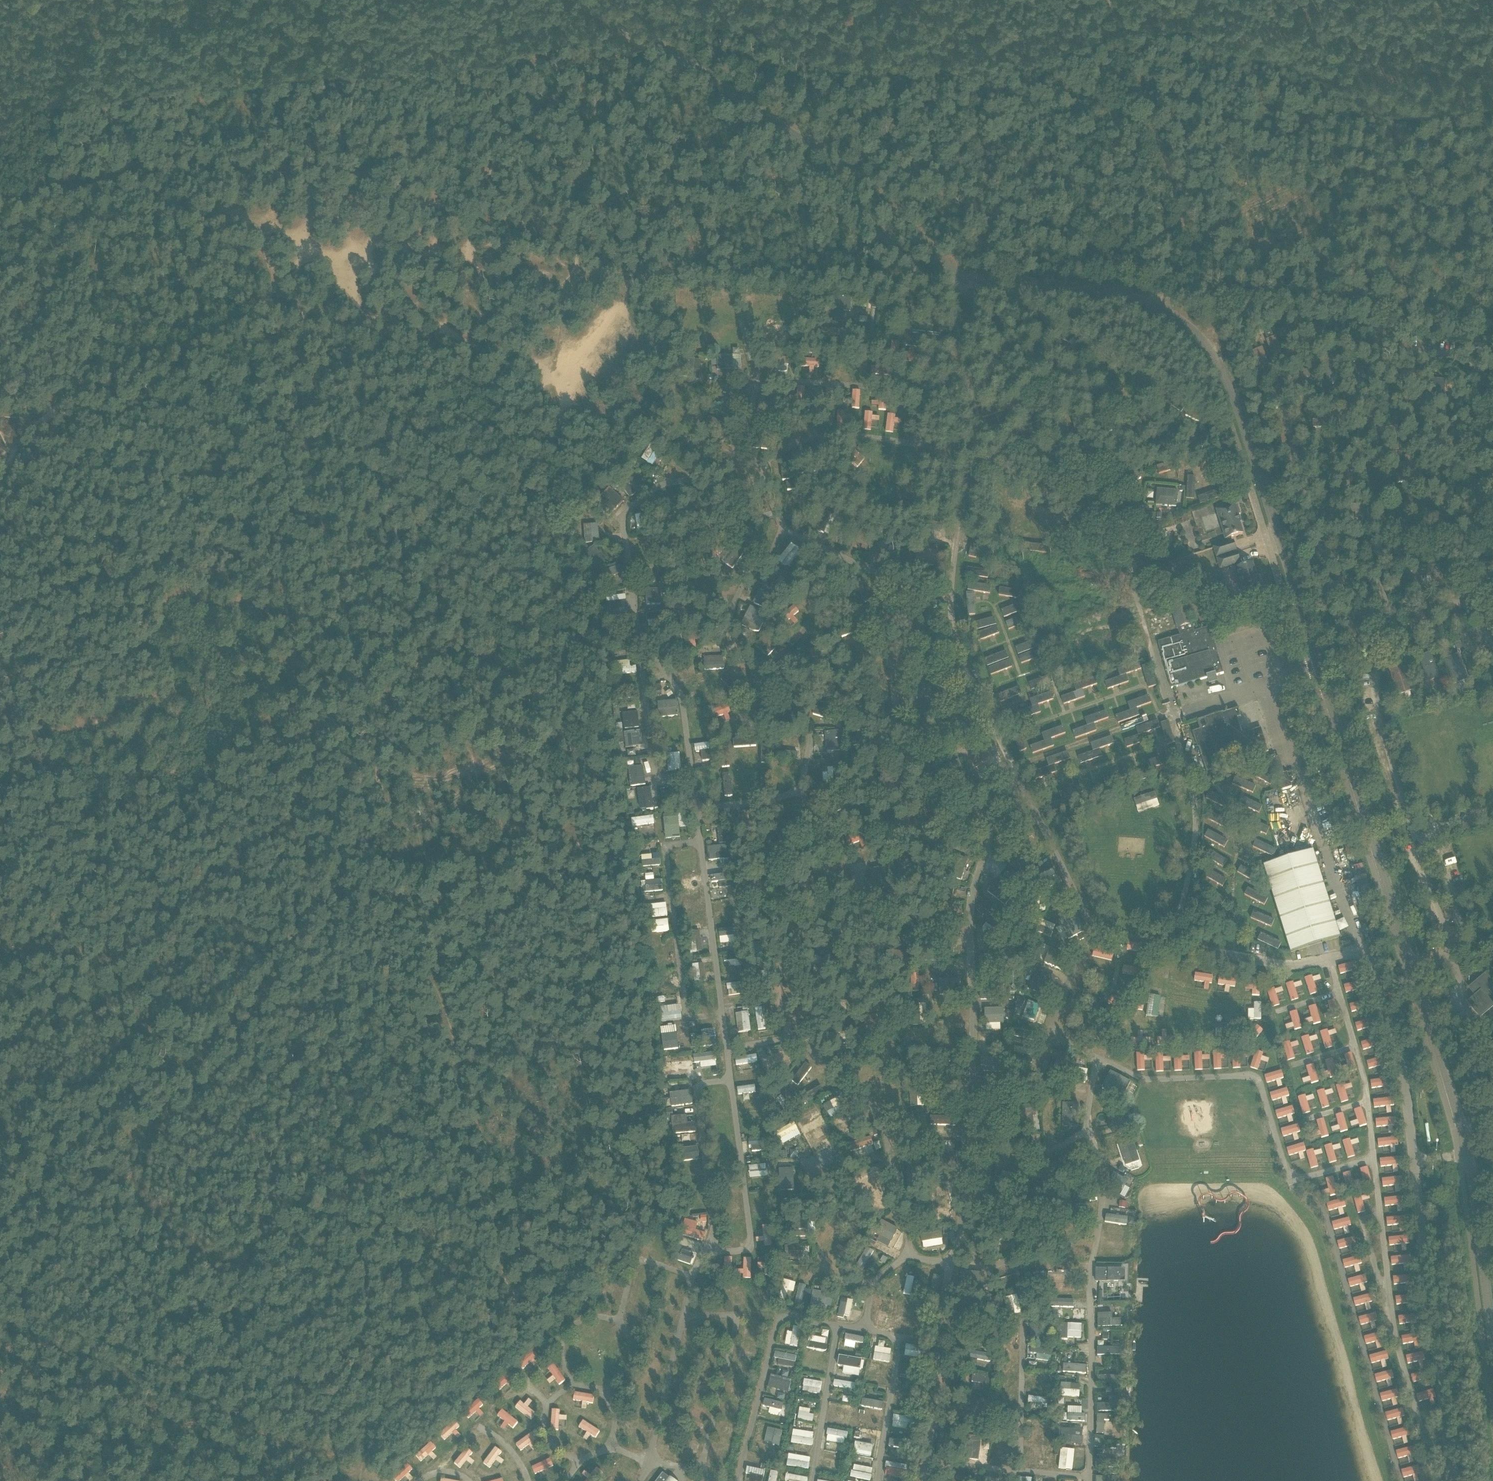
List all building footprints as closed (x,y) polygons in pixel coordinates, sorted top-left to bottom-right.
[(694,289),(678,289),(677,298),(688,298),(688,306),(693,306),(694,289)] [(1273,357),(1283,353),(1275,335),(1265,339),(1273,357)] [(891,358),(899,358),(900,341),(891,341),(891,358)] [(916,361),(916,347),(908,347),(908,361),(916,361)] [(717,355),(717,371),(741,370),(740,354),(717,355)] [(819,366),(819,357),(803,358),(803,367),(819,366)] [(1433,400),(1444,400),(1444,379),(1433,379),(1433,400)] [(804,400),(806,387),(797,386),(795,399),(804,400)] [(826,387),(824,403),(833,403),(835,388),(826,387)] [(848,399),(848,407),(860,407),(861,390),(852,389),(851,399),(848,399)] [(871,420),(879,421),(880,416),(873,415),(873,412),(864,411),(863,429),(871,430),(871,420)] [(894,433),(894,427),(901,428),(902,419),(896,418),(896,415),(887,413),(884,432),(894,433)] [(837,416),(837,426),(851,426),(851,416),(837,416)] [(1398,427),(1387,427),(1386,438),(1398,439),(1398,427)] [(648,444),(642,459),(655,465),(661,450),(648,444)] [(627,483),(635,493),(640,490),(632,479),(627,483)] [(593,504),(607,518),(623,501),(609,488),(593,504)] [(1155,505),(1176,506),(1177,489),(1156,489),(1155,505)] [(1200,504),(1220,497),(1217,489),(1197,496),(1200,504)] [(1233,542),(1232,542),(1230,537),(1242,534),(1237,517),(1239,517),(1238,515),(1240,514),(1237,506),(1235,506),(1235,504),(1216,510),(1225,540),(1227,539),(1228,543),(1214,548),(1217,557),(1236,551),(1233,542)] [(645,528),(643,514),(634,515),(637,530),(645,528)] [(584,524),(584,543),(599,542),(598,524),(584,524)] [(789,569),(802,551),(790,542),(777,560),(789,569)] [(596,545),(585,550),(593,570),(605,564),(596,545)] [(1196,563),(1215,557),(1212,547),(1193,554),(1196,563)] [(1244,598),(1262,592),(1262,591),(1264,590),(1261,581),(1259,582),(1258,580),(1257,580),(1252,564),(1240,568),(1238,563),(1239,563),(1237,554),(1218,559),(1220,569),(1234,564),(1235,569),(1244,598)] [(618,565),(602,572),(605,580),(622,573),(618,565)] [(965,567),(964,575),(985,577),(986,570),(965,567)] [(860,579),(853,583),(861,597),(868,593),(860,579)] [(968,582),(967,589),(989,594),(991,586),(968,582)] [(662,605),(662,589),(645,589),(646,605),(662,605)] [(965,592),(966,615),(974,615),(974,592),(965,592)] [(607,618),(627,617),(626,595),(606,596),(607,618)] [(1214,676),(1224,673),(1210,627),(1195,631),(1186,601),(1170,605),(1179,636),(1158,642),(1171,688),(1207,678),(1208,678),(1210,684),(1216,682),(1214,676)] [(789,627),(798,622),(794,615),(799,612),(793,603),(779,611),(789,627)] [(1003,604),(999,605),(1007,629),(1023,625),(1017,604),(1004,608),(1003,604)] [(749,606),(740,625),(757,633),(766,614),(749,606)] [(662,626),(662,613),(646,613),(646,626),(662,626)] [(978,641),(999,633),(993,616),(972,623),(978,641)] [(1033,640),(1015,647),(1021,664),(1039,658),(1033,640)] [(1285,646),(1278,648),(1281,658),(1288,656),(1285,646)] [(990,677),(997,675),(999,680),(1013,675),(1005,651),(984,658),(990,677)] [(1437,652),(1416,660),(1423,679),(1444,671),(1437,652)] [(706,656),(706,669),(723,668),(723,655),(706,656)] [(1459,658),(1447,662),(1456,689),(1482,681),(1478,670),(1465,675),(1459,658)] [(636,672),(636,660),(615,661),(616,673),(636,672)] [(1148,687),(1155,685),(1149,664),(1142,666),(1148,687)] [(1108,690),(1129,682),(1124,667),(1102,675),(1108,690)] [(1391,672),(1396,693),(1413,689),(1408,667),(1391,672)] [(1061,697),(1063,704),(1085,697),(1082,689),(1061,697)] [(1027,716),(1041,713),(1038,704),(1047,702),(1046,697),(1040,698),(1039,694),(1023,698),(1027,716)] [(1136,708),(1151,703),(1148,695),(1127,703),(1129,711),(1115,715),(1118,724),(1139,716),(1136,708)] [(657,701),(658,717),(677,716),(677,701),(657,701)] [(1223,712),(1204,718),(1197,720),(1200,730),(1192,732),(1206,771),(1269,752),(1261,728),(1243,734),(1237,718),(1241,717),(1238,708),(1232,710),(1233,711),(1224,714),(1223,712)] [(1106,711),(1083,717),(1086,726),(1072,730),(1074,738),(1096,731),(1094,723),(1108,719),(1106,711)] [(617,731),(638,730),(637,712),(622,713),(622,723),(617,723),(617,731)] [(1157,721),(1135,728),(1138,736),(1124,740),(1125,746),(1147,740),(1145,732),(1159,728),(1157,721)] [(1167,746),(1174,744),(1168,721),(1160,723),(1167,746)] [(1032,754),(1054,747),(1051,738),(1065,734),(1062,726),(1041,733),(1043,741),(1029,746),(1032,754)] [(640,731),(617,732),(617,743),(625,743),(625,747),(641,746),(640,731)] [(1101,756),(1099,749),(1114,744),(1111,736),(1090,743),(1092,751),(1078,756),(1080,764),(1101,756)] [(711,761),(710,743),(694,744),(695,762),(711,761)] [(774,745),(762,744),(761,758),(774,758),(774,745)] [(1058,772),(1055,764),(1069,759),(1067,751),(1045,759),(1048,767),(1033,773),(1036,780),(1058,772)] [(667,771),(681,770),(680,753),(666,753),(667,771)] [(1149,769),(1135,774),(1138,780),(1158,774),(1156,768),(1166,764),(1163,755),(1146,761),(1149,769)] [(1284,773),(1280,759),(1277,760),(1275,755),(1266,758),(1272,777),(1284,773)] [(643,759),(629,760),(629,786),(644,785),(643,759)] [(722,774),(722,797),(731,797),(730,773),(722,774)] [(1233,787),(1251,795),(1255,785),(1237,777),(1233,787)] [(638,787),(639,809),(652,808),(651,787),(638,787)] [(1067,789),(1058,792),(1064,807),(1073,804),(1067,789)] [(1154,791),(1133,798),(1138,813),(1159,805),(1154,791)] [(1220,808),(1225,800),(1209,792),(1205,800),(1220,808)] [(1238,804),(1259,813),(1262,806),(1241,796),(1238,804)] [(1205,817),(1223,825),(1226,819),(1208,811),(1205,817)] [(630,817),(631,826),(654,825),(653,816),(630,817)] [(663,816),(664,837),(679,837),(678,816),(663,816)] [(1253,821),(1250,828),(1266,834),(1269,826),(1253,821)] [(1204,836),(1222,847),(1227,839),(1208,828),(1204,836)] [(1087,843),(1100,842),(1100,832),(1086,832),(1087,843)] [(1273,856),(1276,850),(1254,838),(1250,845),(1273,856)] [(728,845),(708,846),(708,860),(728,859),(728,845)] [(1223,866),(1227,859),(1206,848),(1202,856),(1223,866)] [(1313,850),(1264,865),(1290,951),(1339,936),(1313,850)] [(661,865),(660,853),(641,854),(642,866),(661,865)] [(1245,877),(1249,870),(1240,865),(1237,871),(1245,877)] [(885,883),(885,867),(870,868),(871,883),(885,883)] [(1205,869),(1201,878),(1222,887),(1226,878),(1205,869)] [(662,879),(653,879),(653,870),(645,870),(646,881),(641,881),(641,892),(663,890),(662,879)] [(1041,881),(1055,876),(1052,870),(1039,875),(1041,881)] [(718,887),(726,888),(727,874),(711,874),(711,881),(718,882),(718,887)] [(982,910),(997,913),(1003,883),(989,880),(982,910)] [(1200,886),(1197,894),(1222,905),(1225,897),(1200,886)] [(647,917),(667,916),(666,903),(646,904),(647,917)] [(1271,926),(1274,919),(1253,911),(1250,917),(1271,926)] [(650,921),(652,933),(669,930),(667,918),(650,921)] [(1035,930),(1050,937),(1055,925),(1040,918),(1035,930)] [(1338,930),(1347,927),(1344,918),(1335,921),(1338,930)] [(718,929),(719,944),(735,944),(735,935),(729,935),(729,928),(718,929)] [(690,952),(701,951),(700,930),(689,930),(690,952)] [(1260,933),(1257,940),(1277,950),(1281,942),(1260,933)] [(1127,943),(1126,951),(1143,952),(1144,944),(1127,943)] [(1050,949),(1044,962),(1057,967),(1063,955),(1050,949)] [(727,960),(729,966),(737,964),(734,952),(722,956),(723,961),(727,960)] [(1337,967),(1340,974),(1359,967),(1356,960),(1337,967)] [(705,980),(704,962),(693,963),(693,981),(705,980)] [(1119,981),(1136,984),(1139,969),(1123,965),(1119,981)] [(1093,967),(1090,981),(1106,985),(1108,977),(1097,975),(1098,968),(1093,967)] [(1186,985),(1188,972),(1174,969),(1172,982),(1186,985)] [(910,991),(919,991),(919,972),(911,972),(910,991)] [(1203,989),(1210,990),(1212,974),(1195,972),(1193,980),(1204,981),(1203,989)] [(1317,992),(1314,981),(1320,979),(1318,973),(1304,978),(1309,995),(1317,992)] [(1234,987),(1236,979),(1219,975),(1217,984),(1225,986),(1223,992),(1228,993),(1230,986),(1234,987)] [(1473,990),(1477,995),(1473,999),(1472,1001),(1471,1003),(1471,1005),(1472,1007),(1480,1016),(1492,1005),(1492,983),(1489,978),(1486,975),(1473,986),(1472,988),(1473,990)] [(949,991),(956,991),(956,979),(939,979),(939,983),(932,983),(932,1000),(949,1000),(949,991)] [(1302,986),(1300,980),(1285,984),(1290,1001),(1298,999),(1296,988),(1302,986)] [(727,982),(727,995),(738,995),(739,983),(727,982)] [(1345,993),(1354,990),(1352,982),(1343,985),(1345,993)] [(1279,1005),(1276,994),(1283,992),(1281,984),(1266,989),(1272,1007),(1279,1005)] [(1159,1016),(1160,995),(1147,995),(1147,1016),(1159,1016)] [(1107,996),(1106,1006),(1115,1007),(1116,997),(1107,996)] [(1324,1001),(1326,1017),(1338,1016),(1336,999),(1324,1001)] [(1358,1001),(1349,1003),(1351,1012),(1360,1010),(1358,1001)] [(1248,1009),(1248,1019),(1261,1019),(1261,1002),(1253,1002),(1254,1009),(1248,1009)] [(658,1005),(659,1021),(680,1020),(680,1004),(658,1005)] [(1308,1006),(1312,1024),(1320,1022),(1316,1004),(1308,1006)] [(985,1007),(986,1023),(1004,1022),(1003,1006),(985,1007)] [(1020,1019),(1042,1023),(1044,1010),(1022,1006),(1020,1019)] [(1288,1012),(1294,1030),(1302,1027),(1296,1010),(1288,1012)] [(735,1012),(736,1032),(750,1031),(749,1011),(735,1012)] [(1365,1020),(1354,1023),(1356,1031),(1367,1028),(1365,1020)] [(676,1025),(660,1026),(662,1049),(677,1048),(676,1025)] [(1257,1025),(1249,1032),(1256,1038),(1263,1030),(1257,1025)] [(1335,1028),(1320,1031),(1323,1049),(1332,1047),(1330,1035),(1336,1034),(1335,1028)] [(1025,1038),(1025,1029),(1011,1030),(1012,1038),(1025,1038)] [(1488,1047),(1492,1053),(1492,1033),(1490,1029),(1480,1038),(1488,1047)] [(1004,1031),(984,1032),(984,1050),(1004,1050),(1004,1031)] [(1138,1038),(1133,1038),(1133,1046),(1149,1046),(1148,1031),(1137,1031),(1138,1038)] [(1311,1042),(1317,1040),(1316,1035),(1309,1037),(1308,1035),(1300,1037),(1306,1055),(1314,1052),(1311,1042)] [(1295,1057),(1291,1048),(1298,1045),(1296,1039),(1281,1046),(1288,1061),(1295,1057)] [(1362,1050),(1372,1047),(1369,1039),(1360,1043),(1362,1050)] [(1260,1061),(1268,1063),(1269,1058),(1262,1056),(1263,1052),(1254,1050),(1250,1068),(1258,1070),(1260,1061)] [(1343,1054),(1346,1072),(1356,1070),(1352,1052),(1343,1054)] [(692,1054),(693,1062),(700,1061),(700,1067),(716,1066),(715,1053),(692,1054)] [(1136,1071),(1146,1070),(1146,1053),(1135,1053),(1136,1071)] [(1154,1070),(1163,1071),(1164,1061),(1170,1062),(1171,1056),(1156,1054),(1154,1070)] [(1173,1071),(1182,1071),(1182,1054),(1173,1054),(1173,1071)] [(1202,1054),(1194,1054),(1194,1070),(1203,1070),(1202,1054)] [(1212,1068),(1221,1069),(1221,1054),(1212,1054),(1212,1068)] [(1327,1077),(1337,1075),(1333,1058),(1323,1060),(1327,1077)] [(1368,1069),(1378,1066),(1376,1058),(1365,1061),(1368,1069)] [(796,1086),(811,1068),(802,1060),(786,1078),(796,1086)] [(1305,1066),(1311,1083),(1319,1081),(1313,1063),(1305,1066)] [(1087,1075),(1087,1068),(1069,1067),(1069,1074),(1087,1075)] [(687,1069),(665,1072),(666,1080),(688,1077),(687,1069)] [(1133,1095),(1138,1085),(1109,1071),(1100,1090),(1121,1100),(1125,1091),(1133,1095)] [(1282,1071),(1264,1074),(1265,1082),(1276,1080),(1277,1085),(1281,1085),(1280,1078),(1283,1078),(1282,1071)] [(1308,1076),(1302,1079),(1304,1085),(1311,1083),(1308,1076)] [(1382,1078),(1369,1080),(1371,1089),(1383,1087),(1382,1078)] [(1346,1094),(1353,1092),(1350,1082),(1336,1088),(1341,1103),(1348,1100),(1346,1094)] [(807,1102),(824,1093),(820,1085),(803,1094),(807,1102)] [(737,1094),(755,1093),(754,1086),(736,1086),(737,1094)] [(1286,1087),(1269,1093),(1272,1102),(1289,1096),(1286,1087)] [(1331,1088),(1317,1091),(1320,1108),(1329,1106),(1326,1096),(1333,1094),(1331,1088)] [(669,1091),(670,1105),(692,1104),(691,1090),(669,1091)] [(910,1092),(910,1105),(920,1105),(920,1092),(910,1092)] [(776,1098),(782,1107),(790,1102),(783,1093),(776,1098)] [(1308,1102),(1314,1100),(1312,1093),(1297,1098),(1303,1114),(1311,1112),(1308,1102)] [(823,1104),(830,1118),(844,1111),(837,1097),(823,1104)] [(1385,1113),(1390,1112),(1390,1098),(1373,1099),(1373,1108),(1385,1107),(1385,1113)] [(1076,1132),(1077,1102),(1062,1102),(1062,1132),(1076,1132)] [(1293,1121),(1291,1114),(1294,1113),(1292,1106),(1275,1110),(1277,1119),(1287,1116),(1289,1122),(1293,1121)] [(686,1115),(670,1115),(671,1133),(695,1131),(694,1122),(686,1122),(686,1115)] [(950,1125),(950,1116),(929,1115),(929,1125),(950,1125)] [(1395,1132),(1395,1117),(1375,1118),(1375,1127),(1387,1126),(1388,1132),(1395,1132)] [(839,1123),(845,1138),(855,1134),(849,1119),(839,1123)] [(1298,1124),(1280,1128),(1282,1136),(1300,1132),(1298,1124)] [(1376,1139),(1378,1148),(1390,1145),(1391,1152),(1396,1151),(1393,1136),(1376,1139)] [(1347,1158),(1354,1156),(1349,1138),(1342,1140),(1347,1158)] [(750,1151),(760,1151),(760,1141),(749,1142),(750,1151)] [(1119,1147),(1124,1165),(1140,1160),(1134,1142),(1119,1147)] [(1304,1143),(1286,1147),(1288,1155),(1306,1151),(1304,1143)] [(1334,1150),(1340,1149),(1339,1144),(1332,1146),(1332,1143),(1324,1146),(1328,1163),(1337,1161),(1334,1150)] [(697,1146),(682,1147),(683,1160),(698,1159),(697,1146)] [(1321,1148),(1305,1151),(1310,1169),(1318,1166),(1315,1155),(1322,1153),(1321,1148)] [(1392,1165),(1393,1172),(1401,1171),(1398,1156),(1378,1159),(1380,1167),(1392,1165)] [(748,1165),(749,1177),(766,1176),(766,1164),(748,1165)] [(1363,1186),(1372,1184),(1367,1166),(1359,1168),(1363,1186)] [(795,1190),(794,1167),(778,1168),(779,1191),(795,1190)] [(684,1169),(685,1186),(696,1186),(694,1168),(684,1169)] [(1002,1169),(1001,1175),(1016,1179),(1017,1172),(1002,1169)] [(1344,1191),(1354,1189),(1351,1171),(1341,1173),(1344,1191)] [(1122,1190),(1128,1181),(1114,1172),(1108,1182),(1122,1190)] [(1325,1178),(1327,1195),(1336,1194),(1334,1176),(1325,1178)] [(1382,1186),(1394,1185),(1395,1191),(1402,1191),(1402,1177),(1381,1178),(1382,1186)] [(950,1208),(950,1186),(934,1186),(934,1208),(950,1208)] [(1368,1193),(1353,1195),(1356,1213),(1365,1212),(1363,1200),(1369,1199),(1368,1193)] [(1328,1211),(1337,1208),(1339,1215),(1344,1213),(1342,1207),(1346,1206),(1343,1197),(1325,1204),(1328,1211)] [(1384,1197),(1384,1206),(1400,1206),(1401,1197),(1384,1197)] [(688,1214),(704,1212),(702,1198),(686,1200),(688,1214)] [(1105,1215),(1105,1224),(1127,1225),(1127,1216),(1105,1215)] [(1386,1226),(1408,1223),(1406,1215),(1385,1218),(1386,1226)] [(1333,1230),(1351,1226),(1349,1217),(1331,1221),(1333,1230)] [(696,1230),(698,1221),(684,1218),(681,1236),(703,1240),(705,1232),(696,1230)] [(873,1239),(888,1246),(897,1228),(881,1220),(873,1239)] [(813,1236),(813,1221),(791,1221),(792,1237),(813,1236)] [(763,1236),(755,1237),(756,1243),(772,1240),(770,1225),(761,1226),(763,1236)] [(941,1232),(920,1235),(923,1248),(943,1245),(941,1232)] [(1104,1234),(1104,1241),(1126,1242),(1127,1234),(1104,1234)] [(1409,1235),(1388,1236),(1388,1245),(1401,1245),(1401,1250),(1409,1249),(1409,1235)] [(1350,1247),(1351,1253),(1358,1252),(1356,1237),(1337,1240),(1338,1248),(1350,1247)] [(650,1254),(661,1257),(666,1243),(655,1240),(650,1254)] [(678,1260),(690,1265),(695,1253),(683,1248),(678,1260)] [(1390,1264),(1411,1264),(1411,1255),(1390,1256),(1390,1264)] [(732,1274),(732,1257),(724,1257),(724,1274),(732,1274)] [(736,1269),(736,1278),(752,1278),(752,1257),(742,1258),(743,1269),(736,1269)] [(1343,1258),(1343,1267),(1355,1266),(1355,1272),(1360,1272),(1360,1257),(1343,1258)] [(1094,1281),(1125,1282),(1126,1263),(1095,1262),(1094,1281)] [(907,1272),(903,1293),(912,1294),(915,1273),(907,1272)] [(940,1295),(941,1276),(932,1275),(931,1294),(940,1295)] [(1365,1275),(1348,1278),(1349,1286),(1367,1283),(1365,1275)] [(1402,1276),(1392,1276),(1393,1284),(1403,1284),(1402,1276)] [(787,1290),(793,1292),(796,1282),(783,1279),(778,1299),(784,1300),(787,1290)] [(795,1303),(808,1306),(807,1308),(823,1311),(824,1306),(830,1307),(831,1299),(823,1297),(824,1292),(805,1289),(805,1285),(799,1284),(795,1303)] [(756,1290),(758,1300),(768,1298),(765,1288),(756,1290)] [(732,1290),(732,1302),(742,1303),(742,1290),(732,1290)] [(727,1300),(725,1291),(717,1292),(719,1302),(727,1300)] [(788,1291),(785,1300),(790,1302),(794,1293),(788,1291)] [(1364,1304),(1365,1311),(1371,1309),(1368,1294),(1352,1298),(1354,1306),(1364,1304)] [(1006,1296),(1007,1313),(1014,1313),(1015,1317),(1021,1316),(1019,1295),(1006,1296)] [(1407,1295),(1395,1296),(1395,1304),(1407,1303),(1407,1295)] [(838,1315),(849,1318),(853,1300),(841,1297),(838,1315)] [(893,1322),(894,1300),(877,1299),(876,1322),(893,1322)] [(898,1303),(896,1315),(910,1318),(912,1305),(898,1303)] [(749,1320),(761,1322),(762,1312),(750,1310),(749,1320)] [(1097,1313),(1097,1327),(1121,1326),(1120,1318),(1112,1319),(1112,1312),(1097,1313)] [(1358,1317),(1360,1325),(1369,1323),(1371,1330),(1378,1328),(1374,1313),(1358,1317)] [(1410,1315),(1397,1316),(1398,1323),(1411,1323),(1410,1315)] [(1060,1323),(1060,1338),(1081,1338),(1082,1323),(1060,1323)] [(755,1340),(758,1330),(748,1327),(745,1337),(755,1340)] [(807,1345),(826,1350),(827,1345),(825,1345),(829,1330),(821,1329),(820,1333),(810,1331),(807,1345)] [(1365,1344),(1375,1342),(1376,1349),(1380,1348),(1377,1333),(1363,1336),(1365,1344)] [(1413,1333),(1400,1336),(1402,1344),(1415,1342),(1413,1333)] [(873,1359),(889,1362),(892,1348),(885,1347),(886,1340),(877,1339),(873,1359)] [(905,1344),(904,1356),(921,1357),(922,1346),(905,1344)] [(708,1345),(707,1354),(719,1354),(719,1345),(708,1345)] [(1098,1345),(1097,1355),(1123,1356),(1123,1346),(1098,1345)] [(1030,1353),(1037,1354),(1036,1359),(1051,1361),(1052,1351),(1031,1347),(1030,1353)] [(532,1349),(517,1363),(523,1369),(538,1355),(532,1349)] [(740,1360),(751,1362),(752,1351),(741,1350),(740,1360)] [(971,1350),(969,1358),(987,1360),(988,1352),(971,1350)] [(1382,1361),(1389,1359),(1386,1350),(1368,1356),(1371,1364),(1382,1360),(1382,1361)] [(1405,1355),(1407,1363),(1423,1360),(1421,1352),(1405,1355)] [(841,1374),(859,1377),(861,1359),(838,1355),(837,1365),(843,1366),(841,1374)] [(554,1388),(566,1380),(553,1363),(546,1367),(552,1375),(547,1379),(554,1388)] [(736,1372),(747,1376),(750,1367),(739,1363),(736,1372)] [(1060,1363),(1060,1373),(1086,1373),(1087,1364),(1060,1363)] [(508,1385),(516,1378),(508,1369),(493,1383),(500,1390),(507,1384),(508,1385)] [(700,1380),(712,1382),(713,1372),(702,1370),(700,1380)] [(1392,1386),(1390,1378),(1393,1377),(1391,1370),(1373,1375),(1376,1383),(1385,1381),(1387,1387),(1392,1386)] [(867,1371),(866,1383),(887,1384),(888,1373),(867,1371)] [(1413,1383),(1420,1381),(1418,1372),(1410,1375),(1413,1383)] [(770,1374),(767,1386),(789,1391),(791,1379),(770,1374)] [(989,1391),(989,1375),(971,1375),(971,1391),(989,1391)] [(804,1377),(801,1390),(820,1395),(823,1382),(804,1377)] [(855,1390),(856,1383),(834,1379),(832,1386),(855,1390)] [(1079,1396),(1079,1383),(1061,1383),(1061,1396),(1079,1396)] [(698,1393),(709,1395),(710,1385),(699,1384),(698,1393)] [(742,1400),(744,1390),(732,1387),(730,1398),(742,1400)] [(1381,1402),(1391,1399),(1392,1405),(1401,1403),(1397,1388),(1379,1394),(1381,1402)] [(1416,1393),(1418,1401),(1435,1398),(1433,1389),(1416,1393)] [(587,1403),(592,1404),(594,1396),(574,1391),(572,1400),(582,1402),(581,1408),(585,1409),(587,1403)] [(901,1405),(913,1405),(913,1392),(901,1392),(901,1405)] [(1029,1396),(1028,1401),(1046,1404),(1047,1399),(1029,1396)] [(862,1398),(861,1405),(881,1410),(883,1402),(862,1398)] [(1108,1398),(1108,1404),(1096,1403),(1096,1411),(1119,1412),(1119,1398),(1108,1398)] [(477,1409),(483,1405),(479,1399),(462,1411),(467,1418),(478,1411),(477,1409)] [(763,1399),(762,1406),(769,1407),(768,1413),(780,1415),(782,1402),(763,1399)] [(526,1406),(520,1401),(514,1407),(531,1420),(536,1414),(526,1405),(526,1406)] [(727,1413),(738,1415),(740,1404),(728,1402),(727,1413)] [(830,1404),(828,1419),(850,1421),(851,1407),(830,1404)] [(703,1419),(705,1408),(694,1406),(692,1416),(703,1419)] [(799,1407),(797,1420),(813,1421),(814,1414),(809,1414),(810,1408),(799,1407)] [(1396,1418),(1398,1425),(1402,1424),(1401,1417),(1404,1416),(1402,1408),(1384,1412),(1386,1420),(1396,1418)] [(506,1423),(512,1429),(518,1423),(503,1409),(496,1416),(505,1424),(506,1423)] [(550,1429),(559,1430),(559,1421),(566,1421),(566,1415),(560,1415),(560,1409),(551,1409),(550,1429)] [(1104,1420),(1109,1420),(1109,1414),(1096,1414),(1096,1433),(1103,1433),(1104,1420)] [(910,1428),(910,1415),(892,1415),(892,1427),(910,1428)] [(577,1427),(595,1438),(600,1431),(582,1420),(577,1427)] [(858,1429),(879,1434),(881,1425),(860,1420),(858,1429)] [(444,1440),(452,1435),(455,1439),(459,1435),(455,1430),(459,1427),(455,1421),(438,1433),(444,1440)] [(733,1435),(735,1425),(724,1422),(721,1433),(733,1435)] [(1408,1443),(1406,1435),(1408,1434),(1406,1427),(1390,1431),(1392,1440),(1401,1437),(1403,1444),(1408,1443)] [(812,1445),(814,1432),(792,1429),(791,1442),(812,1445)] [(1060,1443),(1083,1444),(1083,1429),(1060,1429),(1060,1443)] [(531,1448),(539,1442),(530,1432),(515,1444),(520,1451),(528,1445),(531,1448)] [(1040,1433),(1041,1459),(1050,1458),(1049,1433),(1040,1433)] [(978,1450),(974,1450),(973,1435),(965,1435),(966,1459),(979,1458),(978,1450)] [(889,1447),(907,1448),(907,1439),(889,1439),(889,1447)] [(685,1450),(694,1452),(696,1443),(688,1440),(685,1450)] [(420,1462),(430,1453),(430,1454),(436,1448),(430,1441),(414,1456),(420,1462)] [(730,1453),(731,1445),(712,1441),(711,1449),(730,1453)] [(853,1455),(872,1455),(873,1444),(854,1443),(853,1455)] [(1004,1462),(1004,1444),(992,1443),(991,1461),(1004,1462)] [(1406,1456),(1408,1463),(1416,1461),(1412,1446),(1395,1450),(1397,1458),(1406,1456)] [(459,1468),(468,1459),(473,1453),(466,1447),(452,1462),(459,1468)] [(498,1456),(501,1452),(495,1447),(481,1462),(489,1469),(495,1461),(500,1465),(503,1461),(498,1456)] [(1061,1447),(1058,1468),(1072,1470),(1075,1449),(1061,1447)] [(824,1451),(823,1457),(840,1462),(842,1455),(824,1451)] [(786,1465),(808,1469),(811,1457),(789,1453),(786,1465)] [(551,1470),(548,1460),(530,1465),(533,1475),(551,1470)] [(1096,1460),(1095,1468),(1116,1469),(1117,1461),(1096,1460)] [(404,1477),(408,1480),(409,1480),(412,1478),(408,1473),(412,1469),(406,1462),(391,1477),(395,1480),(399,1480),(404,1477)] [(903,1477),(905,1464),(886,1462),(885,1475),(903,1477)] [(853,1464),(850,1477),(870,1480),(873,1468),(853,1464)] [(1420,1480),(1417,1465),(1400,1469),(1402,1478),(1412,1475),(1413,1480),(1418,1480),(1420,1480)] [(765,1470),(747,1466),(744,1480),(763,1480),(765,1470)] [(585,1480),(595,1480),(601,1471),(595,1467),(589,1477),(587,1477),(585,1480)] [(655,1480),(675,1480),(662,1471),(655,1480)]
